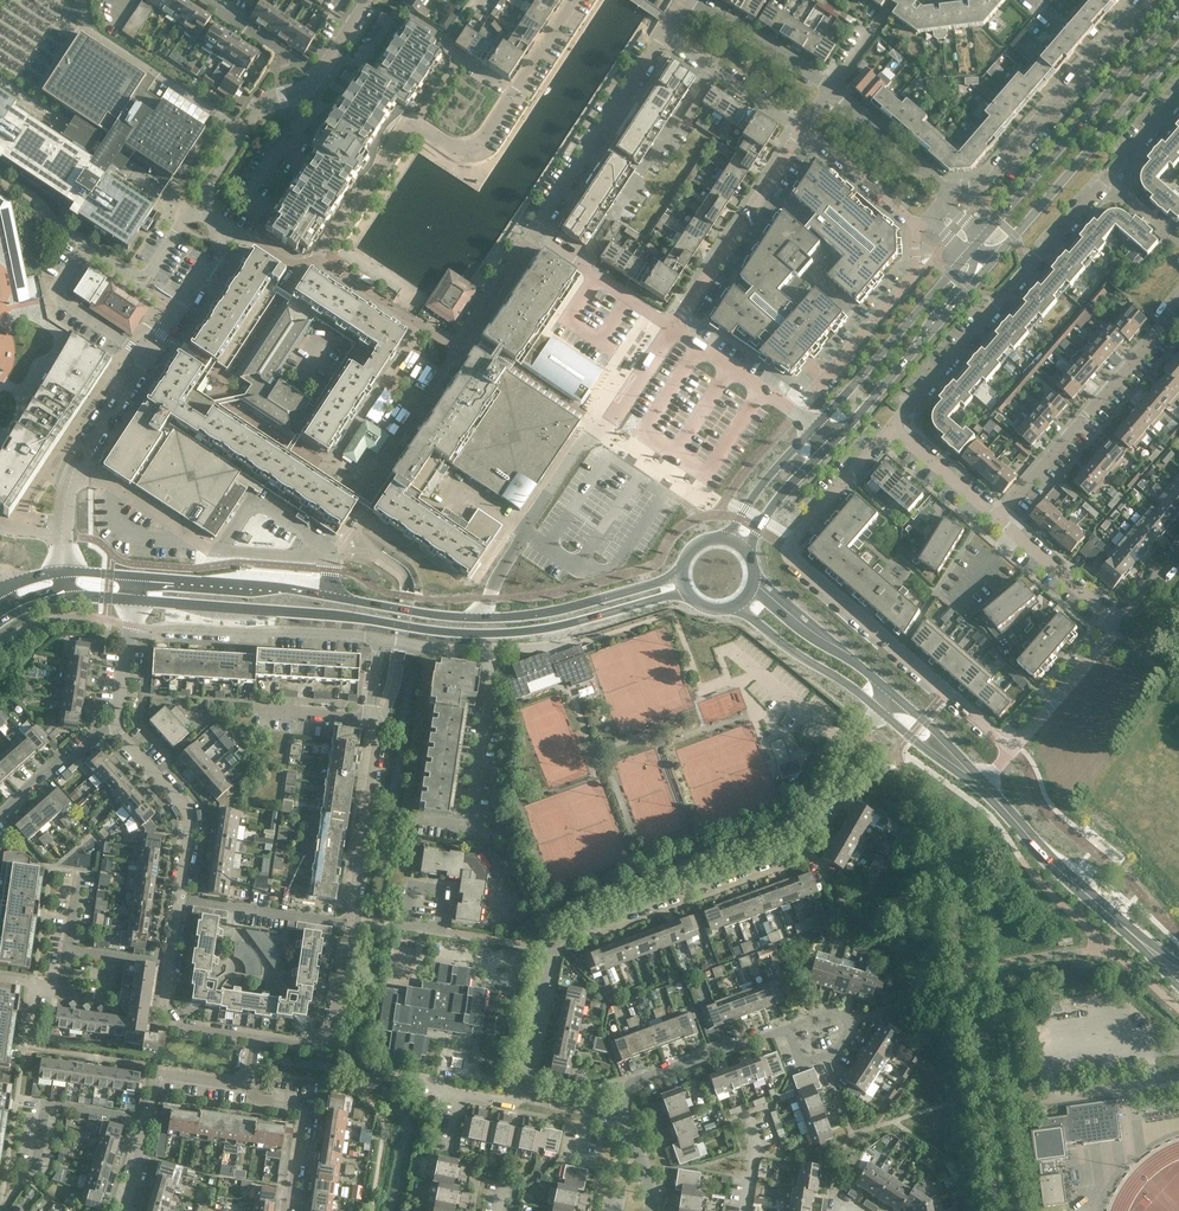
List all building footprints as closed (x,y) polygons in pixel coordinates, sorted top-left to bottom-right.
[(176,0),(159,0),(155,7),(167,14),(176,0)] [(189,3),(184,0),(176,0),(167,14),(177,21),(189,3)] [(426,0),(409,0),(406,5),(418,13),(426,0)] [(554,10),(558,4),(552,0),(536,0),(534,3),(551,15),(554,10)] [(733,7),(744,13),(752,0),(737,0),(733,7)] [(766,2),(763,0),(752,0),(744,13),(756,20),(766,2)] [(898,9),(893,16),(903,22),(903,23),(918,33),(925,33),(924,25),(922,8),(923,7),(917,3),(916,4),(911,0),(888,0),(892,3),(899,8),(898,9)] [(1066,27),(1057,38),(1022,77),(1020,75),(1010,86),(1013,88),(997,106),(995,104),(986,114),(988,117),(972,136),(989,150),(998,140),(995,137),(1002,130),(1004,132),(1006,131),(1003,129),(1008,123),(1005,121),(1012,113),(1014,115),(1025,104),(1022,101),(1028,94),(1031,96),(1036,91),(1039,93),(1048,82),(1046,79),(1052,72),(1055,74),(1061,67),(1058,65),(1065,57),(1068,60),(1083,41),(1095,29),(1092,26),(1098,19),(1101,21),(1107,14),(1104,12),(1111,4),(1114,7),(1120,0),(1089,0),(1066,27)] [(972,3),(990,19),(1001,6),(1006,0),(975,0),(972,3)] [(249,19),(260,26),(272,8),(261,1),(249,19)] [(313,4),(308,1),(305,6),(309,9),(313,4)] [(137,8),(149,15),(153,10),(141,2),(137,8)] [(205,2),(201,8),(206,11),(210,6),(205,2)] [(188,28),(200,10),(189,3),(177,21),(188,28)] [(544,25),(547,19),(551,15),(534,3),(527,14),(544,25)] [(970,3),(963,4),(963,5),(952,6),(954,29),(984,26),(990,19),(972,3),(970,4),(970,3)] [(770,4),(759,22),(770,29),(781,11),(770,4)] [(922,8),(924,25),(925,33),(933,32),(934,37),(937,40),(945,39),(947,36),(947,30),(954,29),(952,6),(941,7),(941,6),(937,7),(934,7),(934,8),(924,9),(922,8)] [(839,16),(842,11),(836,7),(833,12),(839,16)] [(133,14),(145,21),(149,15),(137,8),(133,14)] [(272,8),(260,26),(271,33),(283,15),(272,8)] [(494,9),(490,15),(495,18),(499,12),(494,9)] [(188,28),(184,34),(195,41),(199,35),(211,18),(200,10),(188,28)] [(770,29),(781,36),(792,18),(781,11),(770,29)] [(842,11),(839,16),(846,20),(848,16),(842,11)] [(324,12),(321,17),(326,20),(329,15),(324,12)] [(482,16),(476,12),(473,17),(479,21),(482,16)] [(130,19),(141,27),(145,21),(133,14),(130,19)] [(536,36),(539,32),(544,25),(527,14),(519,25),(536,36)] [(283,15),(271,33),(282,40),(294,22),(283,15)] [(781,36),(792,42),(803,25),(792,18),(781,36)] [(126,25),(137,33),(141,27),(130,19),(126,25)] [(445,30),(450,23),(445,20),(441,21),(438,26),(445,30)] [(495,30),(499,27),(494,21),(490,25),(495,30)] [(372,75),(363,69),(345,95),(345,96),(342,99),(340,101),(329,110),(323,114),(319,118),(318,119),(317,120),(316,122),(315,123),(315,125),(314,126),(314,128),(313,129),(313,131),(313,132),(313,134),(313,135),(314,137),(314,139),(315,141),(316,142),(317,144),(314,149),(317,151),(265,230),(282,240),(281,243),(286,245),(286,244),(296,250),(299,245),(307,250),(351,182),(348,180),(351,176),(352,176),(354,176),(356,176),(357,176),(359,176),(361,175),(363,174),(365,173),(366,171),(368,169),(370,167),(371,164),(373,161),(373,159),(374,158),(374,156),(375,154),(375,153),(375,151),(376,148),(376,144),(377,142),(377,140),(378,138),(379,136),(380,134),(381,132),(382,130),(383,128),(386,126),(388,124),(391,122),(394,119),(397,117),(398,116),(400,113),(403,111),(405,108),(440,55),(432,49),(435,43),(427,38),(429,35),(425,32),(424,33),(407,22),(372,75)] [(294,22),(282,40),(292,47),(304,29),(294,22)] [(211,55),(215,49),(226,31),(215,23),(203,41),(206,43),(202,49),(211,55)] [(134,39),(137,33),(126,25),(122,31),(134,39)] [(529,47),(533,41),(536,36),(519,25),(512,36),(529,47)] [(792,42),(803,49),(814,32),(803,25),(792,42)] [(499,27),(495,30),(500,36),(504,33),(499,27)] [(466,28),(454,44),(465,52),(477,35),(466,28)] [(304,29),(292,47),(303,55),(315,37),(304,29)] [(226,31),(215,49),(211,55),(221,62),(222,61),(225,56),(237,38),(226,31)] [(803,49),(814,56),(825,39),(814,32),(803,49)] [(173,178),(206,130),(163,102),(147,92),(156,78),(147,72),(145,75),(81,34),(80,34),(88,39),(73,63),(64,57),(47,84),(52,88),(47,95),(71,111),(87,121),(71,146),(55,136),(13,108),(16,102),(0,92),(0,160),(1,160),(2,158),(74,206),(69,213),(77,218),(78,216),(128,249),(128,248),(127,248),(153,208),(105,176),(125,146),(173,178)] [(477,35),(465,52),(476,59),(487,42),(477,35)] [(512,36),(508,42),(505,39),(501,44),(522,58),(529,47),(512,36)] [(225,56),(222,61),(232,67),(236,62),(236,63),(248,45),(237,38),(225,56)] [(814,56),(825,63),(836,46),(825,39),(814,56)] [(487,66),(498,49),(487,42),(476,59),(487,66)] [(508,80),(515,69),(522,58),(501,44),(498,49),(487,66),(508,80)] [(220,86),(217,90),(232,100),(234,96),(243,83),(238,79),(245,69),(247,70),(253,60),(255,61),(260,54),(258,53),(259,51),(254,48),(253,49),(248,45),(236,63),(236,62),(232,67),(220,86)] [(890,56),(888,58),(891,61),(893,59),(894,60),(899,55),(894,50),(889,55),(890,56)] [(899,55),(894,60),(899,64),(904,59),(899,55)] [(674,65),(676,62),(670,58),(611,147),(638,165),(695,79),(674,65)] [(190,72),(194,67),(189,64),(185,69),(190,72)] [(995,64),(991,69),(996,73),(1000,68),(995,64)] [(991,78),(996,73),(991,69),(986,74),(991,78)] [(877,79),(867,70),(854,84),(859,88),(856,91),(862,96),(877,79)] [(202,80),(207,83),(210,78),(206,75),(202,80)] [(881,75),(877,79),(862,96),(868,101),(870,98),(873,101),(871,104),(872,104),(887,87),(891,83),(881,75)] [(210,78),(207,83),(212,86),(215,81),(210,78)] [(708,93),(711,88),(705,84),(702,89),(708,93)] [(712,111),(724,94),(712,86),(711,88),(708,93),(705,97),(703,101),(701,103),(701,104),(712,111)] [(210,115),(167,87),(159,99),(202,127),(210,115)] [(905,103),(887,87),(872,104),(882,114),(885,111),(892,117),(890,120),(891,121),(894,119),(899,124),(902,121),(905,124),(909,127),(907,130),(912,135),(910,138),(911,139),(914,136),(921,143),(919,145),(931,155),(941,143),(943,141),(945,138),(926,121),(928,119),(908,101),(905,103)] [(705,97),(708,93),(702,89),(699,93),(705,97)] [(705,97),(699,93),(697,97),(703,101),(705,97)] [(723,118),(734,101),(724,94),(712,111),(723,118)] [(703,101),(697,97),(694,101),(700,105),(701,104),(701,103),(703,101)] [(734,125),(745,108),(734,101),(723,118),(734,125)] [(745,132),(756,115),(745,108),(734,125),(745,132)] [(690,120),(693,117),(687,112),(684,116),(690,120)] [(762,150),(776,129),(756,115),(745,132),(741,137),(762,150)] [(704,124),(698,120),(695,124),(701,128),(704,124)] [(710,128),(704,124),(701,128),(707,132),(710,128)] [(1176,128),(1168,137),(1178,147),(1178,124),(1176,128)] [(943,141),(941,143),(931,155),(949,172),(956,164),(956,165),(957,172),(964,172),(964,165),(964,164),(972,170),(989,150),(972,136),(963,146),(966,148),(960,155),(943,141)] [(755,161),(762,150),(741,137),(738,142),(742,144),(738,150),(755,161)] [(1157,180),(1170,165),(1173,168),(1178,162),(1178,160),(1177,158),(1178,155),(1178,147),(1168,137),(1163,143),(1148,160),(1151,163),(1145,170),(1144,171),(1143,172),(1142,174),(1142,175),(1142,176),(1141,178),(1141,180),(1141,181),(1157,180)] [(708,146),(713,149),(717,142),(713,139),(708,146)] [(706,159),(710,153),(705,150),(701,156),(706,159)] [(748,172),(755,161),(738,150),(731,161),(748,172)] [(608,152),(569,211),(565,218),(565,219),(565,222),(566,223),(561,230),(585,246),(635,170),(623,162),(624,160),(613,152),(611,155),(608,152)] [(702,166),(706,159),(701,156),(697,163),(702,166)] [(726,158),(720,168),(724,171),(741,182),(748,172),(731,161),(726,158)] [(870,286),(886,268),(898,255),(897,233),(817,164),(795,197),(735,287),(713,322),(792,376),(811,355),(831,331),(835,334),(860,305),(874,289),(870,286)] [(692,181),(696,174),(691,171),(687,178),(692,181)] [(741,182),(724,171),(717,182),(734,193),(741,182)] [(688,187),(692,181),(687,178),(683,184),(688,187)] [(1157,180),(1141,181),(1141,182),(1141,183),(1142,185),(1143,187),(1143,189),(1144,189),(1145,191),(1146,192),(1153,198),(1151,201),(1168,216),(1171,213),(1178,220),(1178,199),(1157,180)] [(734,193),(717,182),(710,193),(727,204),(734,193)] [(172,185),(168,193),(174,195),(178,188),(172,185)] [(678,202),(682,196),(677,193),(673,199),(678,202)] [(720,215),(727,204),(710,193),(703,204),(720,215)] [(3,515),(3,514),(8,507),(29,474),(36,463),(50,443),(54,437),(62,424),(71,411),(91,380),(95,374),(98,369),(101,365),(102,364),(106,358),(102,355),(98,352),(94,350),(90,347),(75,337),(69,334),(47,320),(38,275),(25,277),(9,203),(2,198),(0,197),(0,513),(3,515)] [(673,209),(678,202),(673,199),(669,206),(673,209)] [(713,226),(720,215),(703,204),(696,214),(713,226)] [(1074,246),(1084,255),(1089,259),(1095,251),(1098,254),(1106,245),(1103,242),(1116,227),(1115,212),(1115,211),(1109,213),(1104,217),(1098,223),(1095,221),(1080,238),(1074,246)] [(1115,211),(1115,212),(1116,227),(1148,255),(1159,243),(1151,236),(1154,233),(1136,218),(1133,221),(1127,216),(1122,212),(1115,211)] [(663,224),(668,217),(663,214),(659,221),(663,224)] [(713,226),(696,214),(689,225),(706,236),(713,226)] [(619,229),(622,225),(615,221),(613,225),(619,229)] [(659,230),(663,224),(659,221),(655,227),(659,230)] [(617,233),(619,229),(613,225),(610,229),(617,233)] [(699,247),(706,236),(689,225),(682,236),(699,247)] [(630,236),(633,232),(627,228),(624,232),(630,236)] [(614,237),(608,232),(605,236),(612,240),(614,237)] [(636,241),(639,236),(633,232),(630,236),(636,241)] [(652,232),(648,238),(652,241),(656,235),(652,232)] [(692,258),(699,247),(682,236),(675,246),(692,258)] [(622,249),(611,242),(610,242),(609,244),(606,248),(603,252),(601,257),(599,259),(610,266),(622,249)] [(650,252),(654,249),(649,243),(645,246),(650,252)] [(603,252),(606,248),(600,244),(597,248),(603,252)] [(692,258),(675,246),(668,257),(685,268),(692,258)] [(1085,269),(1082,266),(1089,259),(1084,255),(1074,246),(1067,253),(1052,270),(1052,271),(1046,278),(1061,291),(1067,284),(1070,287),(1085,269)] [(601,257),(603,252),(597,248),(594,253),(601,257)] [(280,267),(252,249),(189,346),(208,358),(211,360),(223,368),(274,290),(286,272),(279,268),(280,267)] [(621,273),(632,256),(622,249),(610,266),(621,273)] [(654,249),(650,252),(655,258),(659,254),(654,249)] [(543,250),(482,340),(483,341),(494,348),(520,366),(522,362),(524,360),(535,344),(541,335),(581,276),(543,250)] [(1131,250),(1125,256),(1132,262),(1137,255),(1131,250)] [(632,280),(643,263),(632,256),(621,273),(632,280)] [(1135,260),(1131,265),(1136,269),(1140,265),(1144,260),(1139,256),(1135,260)] [(685,268),(668,257),(664,263),(660,261),(657,265),(678,279),(685,268)] [(642,287),(654,270),(643,263),(632,280),(642,287)] [(663,301),(678,279),(657,265),(654,270),(642,287),(663,301)] [(147,307),(140,303),(110,283),(109,285),(106,283),(105,282),(106,280),(89,269),(74,292),(84,298),(83,300),(90,305),(91,303),(92,303),(96,306),(95,307),(131,331),(135,325),(136,326),(145,313),(143,312),(147,307)] [(251,386),(244,397),(241,401),(294,437),(300,435),(312,443),(321,449),(332,446),(407,333),(353,297),(310,269),(290,301),(239,378),(251,386)] [(449,275),(430,305),(436,310),(434,312),(441,316),(442,314),(454,322),(474,291),(472,290),(467,287),(449,275)] [(1057,301),(1054,299),(1061,291),(1046,278),(1039,286),(1039,285),(1031,294),(1024,302),(1024,303),(1018,310),(1033,323),(1039,316),(1042,319),(1057,301)] [(1102,288),(1096,294),(1101,298),(1107,292),(1102,288)] [(598,291),(594,298),(601,303),(606,296),(598,291)] [(1095,305),(1101,298),(1096,294),(1090,301),(1095,305)] [(1067,306),(1063,311),(1068,315),(1072,310),(1067,306)] [(1129,311),(1126,309),(1121,316),(1138,331),(1147,320),(1132,307),(1129,311)] [(1084,308),(1079,315),(1083,319),(1089,312),(1084,308)] [(1011,317),(996,335),(990,343),(1004,356),(1011,348),(1014,351),(1029,334),(1026,331),(1033,323),(1018,310),(1011,318),(1011,317)] [(1077,325),(1083,319),(1079,315),(1073,321),(1077,325)] [(1117,324),(1114,327),(1126,338),(1125,338),(1129,341),(1138,331),(1121,316),(1115,322),(1117,324)] [(1114,327),(1110,324),(1101,335),(1117,348),(1125,338),(1126,338),(1114,327)] [(1067,329),(1061,335),(1065,339),(1071,333),(1067,329)] [(524,360),(522,362),(581,402),(589,390),(599,376),(598,375),(599,371),(600,370),(551,338),(549,341),(541,335),(535,344),(524,360)] [(1060,346),(1065,339),(1061,335),(1055,342),(1060,346)] [(1092,345),(1108,358),(1117,348),(1101,335),(1092,345)] [(983,350),(968,367),(961,375),(976,388),(983,380),(986,383),(1001,366),(998,363),(1004,356),(990,343),(983,350)] [(1084,355),(1099,369),(1108,358),(1092,345),(1084,355)] [(1049,349),(1043,356),(1048,360),(1053,353),(1049,349)] [(521,509),(580,421),(572,416),(487,358),(475,350),(475,351),(475,352),(474,352),(468,360),(469,361),(468,363),(467,362),(390,476),(395,479),(374,509),(372,512),(373,512),(372,513),(468,578),(486,551),(486,550),(502,526),(478,509),(468,524),(444,508),(440,515),(417,499),(420,495),(420,496),(424,497),(425,497),(426,497),(428,498),(443,476),(437,472),(444,460),(471,478),(472,478),(472,479),(506,502),(507,502),(508,502),(508,503),(519,511),(519,510),(520,510),(520,509),(521,509)] [(1079,351),(1070,361),(1075,365),(1090,379),(1099,369),(1084,355),(1079,351)] [(182,356),(178,353),(146,402),(148,403),(145,408),(142,406),(102,467),(130,486),(131,484),(215,540),(249,488),(261,496),(264,491),(297,512),(293,518),(308,528),(312,522),(336,538),(359,504),(352,500),(283,454),(207,403),(202,400),(200,402),(189,395),(204,371),(201,369),(182,356)] [(1042,366),(1048,360),(1043,356),(1037,362),(1042,366)] [(393,370),(365,417),(384,429),(424,365),(418,361),(413,369),(404,364),(398,374),(393,370)] [(1173,361),(1164,372),(1168,375),(1178,385),(1178,366),(1173,361)] [(1066,376),(1081,389),(1090,379),(1075,365),(1066,376)] [(954,382),(939,399),(943,402),(937,409),(936,410),(935,412),(934,413),(934,414),(933,415),(933,416),(933,417),(933,418),(933,421),(949,419),(962,405),(965,408),(973,398),(970,396),(976,388),(961,375),(955,382),(954,382)] [(1026,375),(1020,382),(1025,386),(1030,379),(1026,375)] [(1178,397),(1178,385),(1168,375),(1159,385),(1177,400),(1178,397)] [(1057,386),(1072,399),(1081,389),(1066,376),(1057,386)] [(600,397),(606,402),(616,386),(610,382),(600,397)] [(1019,393),(1025,386),(1020,382),(1014,389),(1019,393)] [(1166,408),(1169,405),(1171,407),(1177,400),(1159,385),(1150,395),(1166,408)] [(1068,405),(1052,391),(1043,402),(1058,416),(1068,405)] [(1159,421),(1165,414),(1162,412),(1166,408),(1150,395),(1141,405),(1159,421)] [(1008,396),(1002,402),(1007,406),(1013,400),(1008,396)] [(1001,413),(1007,406),(1002,402),(997,409),(1001,413)] [(1034,412),(1050,426),(1058,416),(1043,402),(1034,412)] [(989,404),(983,410),(990,416),(995,410),(989,404)] [(1148,429),(1151,425),(1153,427),(1159,421),(1141,405),(1132,415),(1148,429)] [(1025,422),(1040,436),(1050,426),(1034,412),(1025,422)] [(1141,441),(1147,434),(1145,432),(1148,429),(1132,415),(1123,426),(1141,441)] [(942,441),(959,456),(976,437),(967,429),(964,432),(949,419),(933,421),(933,422),(933,423),(933,424),(934,425),(934,426),(935,427),(936,429),(937,430),(938,431),(945,437),(942,441)] [(1016,433),(1032,446),(1040,436),(1025,422),(1016,433)] [(365,424),(346,453),(346,455),(354,461),(356,460),(365,447),(367,446),(375,452),(377,451),(386,438),(386,436),(367,423),(365,424)] [(978,434),(983,429),(978,425),(974,430),(978,434)] [(1001,436),(1004,432),(997,426),(994,430),(1001,436)] [(1114,436),(1130,450),(1133,446),(1135,448),(1141,441),(1123,426),(1114,436)] [(1004,432),(1001,436),(1007,441),(1011,437),(1004,432)] [(1170,442),(1176,436),(1172,432),(1166,439),(1170,442)] [(1122,459),(1125,455),(1110,441),(1100,452),(1118,468),(1124,461),(1122,459)] [(988,450),(981,444),(979,446),(976,442),(962,458),(973,467),(988,450)] [(1024,449),(1017,443),(1014,447),(1021,453),(1024,449)] [(1160,446),(1154,453),(1158,456),(1164,450),(1160,446)] [(1031,455),(1024,449),(1021,453),(1027,459),(1031,455)] [(973,467),(983,476),(996,461),(993,457),(995,455),(988,450),(973,467)] [(1164,455),(1170,460),(1174,455),(1169,450),(1164,455)] [(1112,474),(1118,468),(1100,452),(1092,462),(1107,476),(1110,472),(1112,474)] [(1152,463),(1158,456),(1154,453),(1148,460),(1152,463)] [(1162,458),(1160,460),(1166,465),(1168,463),(1170,460),(1164,455),(1162,458)] [(1009,467),(1012,464),(1005,458),(1000,464),(996,461),(983,476),(993,485),(1009,467)] [(1104,479),(1107,476),(1092,462),(1083,472),(1100,488),(1106,481),(1104,479)] [(881,488),(896,471),(887,463),(872,480),(881,488)] [(993,485),(1003,494),(1017,478),(1013,475),(1015,473),(1009,467),(993,485)] [(881,488),(890,496),(905,479),(896,471),(881,488)] [(1095,494),(1100,488),(1083,472),(1074,483),(1089,496),(1092,492),(1095,494)] [(1137,473),(1131,479),(1135,483),(1141,476),(1137,473)] [(890,496),(900,504),(915,487),(905,479),(890,496)] [(1129,489),(1135,483),(1131,479),(1126,486),(1129,489)] [(1173,481),(1164,491),(1178,504),(1178,486),(1173,481)] [(1158,510),(1152,505),(1143,516),(1162,533),(1178,513),(1178,504),(1164,491),(1156,484),(1153,489),(1159,498),(1155,502),(1161,507),(1158,510)] [(1062,489),(1068,494),(1072,490),(1065,485),(1062,489)] [(915,487),(900,504),(909,512),(913,515),(914,514),(917,511),(913,508),(923,496),(924,496),(915,487)] [(1072,490),(1068,494),(1075,500),(1078,496),(1072,490)] [(1133,499),(1138,493),(1134,490),(1129,496),(1133,499)] [(1119,493),(1114,500),(1117,503),(1123,496),(1119,493)] [(857,496),(820,539),(809,552),(906,636),(906,635),(920,612),(904,597),(909,591),(903,587),(898,592),(878,575),(883,569),(878,564),(873,570),(849,549),(853,544),(859,550),(864,544),(858,539),(862,534),(868,539),(873,534),(867,528),(879,515),(858,497),(857,496)] [(878,500),(875,503),(880,508),(883,505),(878,500)] [(1112,509),(1117,503),(1114,500),(1108,506),(1112,509)] [(1125,500),(1117,509),(1121,512),(1129,503),(1125,500)] [(1040,526),(1056,508),(1049,503),(1047,505),(1044,502),(1030,517),(1040,526)] [(1082,506),(1089,512),(1092,508),(1086,502),(1082,506)] [(1040,526),(1051,535),(1064,520),(1061,517),(1063,514),(1056,508),(1040,526)] [(1099,514),(1092,508),(1089,512),(1095,518),(1099,514)] [(1120,513),(1116,510),(1111,517),(1115,520),(1120,513)] [(941,516),(934,527),(958,542),(965,531),(941,516)] [(1134,526),(1154,543),(1162,533),(1143,516),(1134,526)] [(1076,526),(1079,523),(1073,517),(1068,523),(1064,520),(1051,535),(1061,544),(1076,526)] [(1107,520),(1101,527),(1105,531),(1111,524),(1107,520)] [(1061,544),(1072,553),(1085,538),(1081,534),(1083,532),(1076,526),(1061,544)] [(1125,536),(1145,553),(1154,543),(1134,526),(1125,536)] [(934,527),(928,537),(952,552),(958,542),(934,527)] [(241,539),(248,544),(252,537),(245,532),(241,539)] [(1093,535),(1088,540),(1089,541),(1095,546),(1099,540),(1093,535)] [(1117,546),(1136,563),(1145,553),(1125,536),(1117,546)] [(928,537),(921,548),(945,563),(952,552),(928,537)] [(1086,558),(1096,547),(1096,546),(1095,546),(1089,541),(1080,552),(1086,558)] [(1098,544),(1096,546),(1096,547),(1103,553),(1105,550),(1098,544)] [(1110,560),(1111,559),(1127,573),(1136,563),(1117,546),(1107,557),(1110,560)] [(921,548),(913,562),(917,565),(919,561),(938,573),(945,563),(921,548)] [(1127,573),(1111,559),(1110,560),(1097,575),(1113,589),(1127,573)] [(1022,581),(1012,589),(1030,611),(1040,603),(1022,581)] [(1012,589),(1003,597),(1021,619),(1030,611),(1012,589)] [(1003,597),(993,605),(1011,626),(1021,619),(1003,597)] [(993,605),(984,613),(993,623),(988,628),(993,634),(998,629),(1002,634),(1011,626),(993,605)] [(950,608),(944,614),(949,618),(955,612),(950,608)] [(1036,612),(1033,614),(1038,620),(1044,616),(1041,612),(1036,612)] [(1035,679),(1062,648),(1078,629),(1061,615),(1060,615),(1050,627),(1044,622),(1039,628),(1045,633),(1033,647),(1027,641),(1022,647),(1028,652),(1018,664),(1034,678),(1035,679)] [(913,641),(912,642),(922,650),(940,629),(927,618),(927,619),(924,617),(921,622),(924,623),(913,641)] [(940,629),(922,650),(931,658),(949,637),(940,629)] [(977,633),(973,638),(977,641),(981,636),(977,633)] [(668,635),(592,658),(616,739),(658,727),(655,718),(662,716),(664,722),(691,714),(668,635)] [(931,658),(940,666),(958,645),(949,637),(931,658)] [(982,637),(977,642),(981,646),(986,641),(982,637)] [(71,642),(69,656),(88,659),(90,645),(88,645),(89,639),(79,638),(78,643),(71,642)] [(958,645),(940,666),(949,674),(968,653),(958,645)] [(548,653),(548,652),(528,659),(528,660),(524,662),(523,661),(512,665),(517,679),(509,682),(515,700),(530,694),(526,683),(556,672),(558,678),(563,677),(565,683),(569,681),(572,687),(592,679),(580,646),(546,658),(545,654),(548,653)] [(152,677),(169,678),(171,649),(168,649),(167,652),(153,651),(152,677)] [(169,678),(186,679),(188,653),(174,652),(174,649),(171,649),(169,678)] [(255,678),(272,679),(274,650),(271,649),(270,652),(259,652),(259,658),(257,658),(255,678)] [(993,649),(990,653),(995,658),(998,654),(993,649)] [(272,679),(289,680),(291,653),(277,653),(277,650),(274,650),(272,679)] [(186,679),(203,680),(205,651),(202,651),(202,654),(188,653),(186,679)] [(203,680),(220,681),(222,655),(208,654),(208,651),(205,651),(203,680)] [(289,680),(306,681),(308,652),(305,651),(305,654),(291,653),(289,680)] [(306,681),(323,682),(325,655),(311,655),(311,652),(308,652),(306,681)] [(220,681),(237,682),(239,653),(236,653),(236,656),(222,655),(220,681)] [(239,653),(237,682),(255,683),(255,678),(257,658),(256,658),(256,657),(242,656),(242,653),(239,653)] [(323,682),(340,683),(342,654),(339,653),(339,656),(325,655),(323,682)] [(958,682),(977,661),(968,653),(949,674),(958,682)] [(342,654),(340,683),(358,684),(359,658),(345,657),(345,654),(342,654)] [(88,659),(69,656),(67,671),(88,674),(89,664),(87,664),(88,659)] [(967,690),(986,669),(977,661),(958,682),(967,690)] [(459,704),(474,707),(478,683),(477,683),(479,669),(465,667),(465,664),(450,664),(449,664),(435,662),(433,676),(432,676),(429,693),(430,693),(428,707),(429,707),(429,703),(434,704),(432,716),(437,717),(436,722),(431,721),(430,731),(435,732),(434,736),(429,736),(428,746),(433,747),(432,751),(427,751),(426,761),(430,761),(430,766),(425,765),(423,775),(428,776),(427,781),(423,780),(421,790),(426,791),(425,796),(420,795),(419,805),(424,806),(423,811),(418,810),(418,811),(448,815),(463,711),(458,710),(459,704)] [(30,667),(29,675),(43,677),(44,670),(30,667)] [(977,698),(992,681),(995,677),(986,669),(967,690),(977,698)] [(67,671),(66,676),(65,685),(84,687),(84,683),(87,683),(88,674),(67,671)] [(551,695),(562,691),(558,680),(547,684),(551,695)] [(992,681),(977,698),(988,708),(1004,691),(992,681)] [(83,692),(84,687),(65,685),(62,699),(84,702),(85,693),(83,692)] [(1004,691),(988,708),(1000,719),(1016,701),(1015,700),(1015,701),(1004,691)] [(706,729),(745,715),(738,694),(698,708),(706,729)] [(16,697),(13,700),(20,704),(25,709),(28,706),(23,702),(16,697)] [(83,711),(84,702),(62,699),(60,713),(80,716),(80,711),(83,711)] [(169,712),(165,707),(160,712),(153,704),(150,706),(149,713),(153,718),(149,721),(161,735),(183,715),(176,706),(169,712)] [(0,714),(0,717),(5,723),(9,719),(3,712),(0,714)] [(78,730),(80,716),(60,713),(58,727),(78,730)] [(191,723),(183,715),(161,735),(173,748),(189,734),(184,729),(191,723)] [(29,720),(18,729),(24,736),(38,752),(49,742),(46,739),(49,736),(48,736),(38,724),(35,726),(34,727),(29,720)] [(219,727),(215,724),(210,729),(213,732),(219,727)] [(331,742),(355,746),(359,746),(361,731),(333,727),(331,742)] [(219,729),(214,733),(218,739),(223,734),(219,729)] [(59,734),(55,730),(48,736),(52,740),(59,734)] [(222,744),(228,738),(225,734),(219,740),(222,744)] [(26,760),(30,757),(31,758),(38,752),(24,736),(13,745),(26,760)] [(354,750),(355,746),(331,742),(329,755),(357,760),(358,751),(354,750)] [(188,768),(204,754),(194,743),(180,756),(183,760),(181,761),(188,768)] [(26,760),(13,745),(2,755),(17,771),(24,765),(22,763),(26,760)] [(98,750),(83,763),(93,774),(108,761),(98,750)] [(199,777),(213,764),(204,754),(188,768),(194,775),(196,773),(199,777)] [(230,754),(225,759),(231,766),(236,762),(230,754)] [(2,755),(0,757),(0,774),(5,779),(8,775),(10,777),(17,771),(2,755)] [(355,769),(357,760),(329,755),(327,770),(351,773),(351,769),(355,769)] [(802,772),(797,759),(777,766),(782,779),(802,772)] [(112,763),(111,764),(108,761),(93,774),(102,784),(119,770),(112,763)] [(79,767),(75,763),(68,769),(72,773),(79,767)] [(206,789),(223,775),(213,764),(199,777),(202,781),(200,782),(206,789)] [(323,769),(322,773),(326,773),(325,784),(353,788),(354,779),(350,778),(351,773),(327,770),(323,769)] [(123,779),(125,777),(119,770),(102,784),(112,795),(126,782),(123,779)] [(232,786),(223,775),(206,789),(213,796),(214,795),(218,799),(216,800),(219,804),(230,801),(223,794),(232,786)] [(131,784),(129,786),(126,782),(112,795),(121,806),(137,791),(131,784)] [(351,797),(353,788),(325,784),(323,798),(346,802),(347,797),(351,797)] [(49,793),(51,795),(47,798),(60,812),(71,803),(56,787),(49,793)] [(142,800),(144,798),(137,791),(121,806),(130,816),(145,803),(142,800)] [(73,792),(69,796),(73,801),(78,797),(73,792)] [(43,801),(42,799),(35,806),(49,822),(60,812),(47,798),(43,801)] [(346,807),(346,802),(323,798),(321,812),(348,816),(350,807),(346,807)] [(238,826),(240,812),(228,810),(230,801),(219,804),(219,809),(221,809),(220,814),(218,814),(216,823),(238,826)] [(140,827),(142,826),(145,829),(155,826),(149,819),(155,814),(145,803),(130,816),(140,827)] [(868,825),(874,813),(856,803),(849,814),(868,825)] [(28,812),(29,814),(26,817),(39,831),(49,822),(35,806),(28,812)] [(92,812),(87,806),(82,810),(87,816),(92,812)] [(885,819),(888,814),(879,810),(876,814),(885,819)] [(275,831),(277,813),(270,812),(267,830),(275,831)] [(347,826),(348,816),(321,812),(318,826),(342,830),(343,825),(347,826)] [(74,820),(68,813),(64,817),(70,824),(74,820)] [(861,836),(868,825),(849,814),(843,825),(861,836)] [(21,818),(13,825),(28,841),(39,831),(26,817),(22,820),(21,818)] [(60,820),(66,827),(70,824),(64,817),(60,820)] [(98,821),(94,817),(89,822),(93,826),(98,821)] [(217,837),(236,840),(238,826),(216,823),(215,832),(217,833),(217,837)] [(843,825),(836,837),(855,847),(861,836),(843,825)] [(159,850),(162,837),(154,835),(155,826),(145,829),(144,834),(142,834),(140,848),(159,850)] [(341,835),(342,830),(318,826),(316,841),(344,845),(346,835),(341,835)] [(109,835),(103,828),(99,832),(104,839),(109,835)] [(49,843),(53,840),(47,832),(43,836),(49,843)] [(43,836),(39,839),(45,847),(49,843),(43,836)] [(212,851),(234,854),(236,840),(217,837),(216,842),(214,842),(212,851)] [(255,837),(254,842),(272,845),(273,840),(265,839),(265,837),(263,837),(262,838),(255,837)] [(848,859),(855,847),(836,837),(830,848),(848,859)] [(343,854),(344,845),(316,841),(314,855),(338,858),(339,853),(343,854)] [(884,842),(881,847),(889,852),(892,847),(884,842)] [(887,857),(889,852),(881,847),(878,852),(887,857)] [(161,856),(159,856),(159,850),(140,848),(138,862),(159,865),(161,856)] [(446,873),(446,877),(461,879),(459,894),(463,895),(461,902),(461,905),(457,904),(455,920),(480,924),(482,908),(480,907),(482,898),(484,898),(488,873),(475,856),(449,852),(449,854),(439,852),(440,850),(424,848),(420,873),(436,875),(437,872),(439,872),(446,873)] [(823,859),(842,870),(848,859),(830,848),(823,859)] [(212,865),(232,868),(234,854),(212,851),(211,860),(213,861),(212,865)] [(8,967),(29,970),(31,961),(30,961),(36,919),(37,920),(39,904),(38,905),(34,904),(38,879),(43,879),(44,870),(30,868),(31,859),(25,856),(18,854),(11,853),(4,854),(2,867),(3,867),(3,866),(7,867),(0,912),(0,966),(8,967)] [(337,863),(338,858),(314,855),(312,869),(340,873),(341,863),(337,863)] [(263,858),(262,866),(269,867),(270,859),(263,858)] [(156,874),(158,875),(159,865),(138,862),(136,876),(155,879),(156,874)] [(110,872),(111,864),(102,863),(101,871),(110,872)] [(209,870),(208,879),(230,882),(236,883),(239,884),(239,879),(237,879),(230,878),(232,868),(212,865),(212,870),(209,870)] [(871,865),(868,870),(876,875),(879,870),(871,865)] [(339,882),(340,873),(312,869),(310,882),(334,886),(334,882),(339,882)] [(874,879),(876,875),(868,870),(865,875),(874,879)] [(259,873),(258,880),(267,882),(268,874),(259,873)] [(805,873),(796,876),(804,896),(817,891),(811,873),(806,875),(805,873)] [(100,874),(98,885),(109,887),(111,876),(100,874)] [(155,879),(136,876),(134,890),(155,893),(157,884),(154,884),(155,879)] [(788,881),(783,883),(791,903),(799,900),(798,898),(804,896),(796,876),(787,879),(788,881)] [(208,894),(227,897),(230,882),(208,879),(207,888),(209,889),(208,894)] [(338,887),(334,886),(310,882),(308,898),(336,902),(338,887)] [(778,882),(769,886),(777,906),(782,904),(783,906),(791,903),(783,883),(779,884),(778,882)] [(761,891),(757,893),(764,913),(772,910),(772,908),(777,906),(769,886),(761,889),(761,891)] [(155,893),(134,890),(132,904),(151,907),(152,902),(154,903),(155,893)] [(752,892),(743,896),(750,916),(755,914),(756,916),(764,913),(757,893),(752,894),(752,892)] [(735,901),(730,902),(738,923),(746,920),(745,918),(750,916),(743,896),(734,899),(735,901)] [(104,910),(105,902),(96,901),(95,909),(104,910)] [(725,902),(716,905),(724,926),(729,924),(729,926),(738,923),(730,902),(726,904),(725,902)] [(151,907),(132,904),(130,918),(151,921),(152,912),(150,912),(151,907)] [(521,905),(517,909),(520,913),(519,914),(523,919),(529,915),(521,905)] [(710,931),(724,926),(716,905),(707,909),(708,911),(703,912),(710,931)] [(228,912),(210,909),(193,906),(192,914),(199,915),(219,918),(227,919),(228,912)] [(105,915),(97,914),(95,928),(104,929),(105,915)] [(217,929),(219,918),(199,915),(195,944),(215,947),(216,936),(222,937),(223,930),(217,929)] [(692,917),(679,922),(686,940),(699,935),(692,917)] [(151,921),(130,918),(127,932),(147,935),(148,931),(150,931),(151,921)] [(286,929),(294,931),(296,922),(288,921),(286,929)] [(673,921),(665,924),(672,945),(686,940),(679,922),(674,923),(673,921)] [(332,927),(318,925),(297,922),(296,930),(304,931),(324,934),(331,935),(332,927)] [(798,923),(802,933),(807,931),(804,922),(798,923)] [(802,933),(798,923),(793,925),(797,935),(802,933)] [(652,931),(659,950),(672,945),(665,924),(656,928),(656,930),(652,931)] [(277,972),(279,964),(280,955),(263,933),(247,930),(277,972)] [(777,932),(772,933),(775,942),(780,941),(783,939),(780,930),(777,932)] [(301,949),(299,960),(319,963),(324,934),(304,931),(302,942),(296,941),(295,948),(301,949)] [(638,934),(645,955),(659,950),(652,931),(647,933),(647,931),(638,934)] [(145,950),(147,935),(127,932),(125,947),(145,950)] [(775,942),(772,933),(767,935),(770,944),(775,942)] [(625,941),(632,960),(645,955),(638,934),(629,938),(630,940),(625,941)] [(97,948),(99,937),(91,936),(89,947),(97,948)] [(611,944),(619,965),(632,960),(625,941),(621,943),(620,941),(611,944)] [(745,943),(748,952),(754,951),(750,941),(745,943)] [(260,966),(260,963),(259,962),(258,959),(257,957),(256,956),(255,953),(254,952),(252,950),(251,949),(250,948),(247,947),(246,946),(244,945),(242,944),(240,943),(237,942),(235,942),(233,956),(235,957),(236,957),(238,958),(239,958),(241,960),(242,961),(243,962),(244,963),(245,965),(245,966),(246,967),(246,968),(246,970),(246,971),(246,973),(246,974),(260,976),(261,973),(261,972),(261,969),(261,967),(260,966)] [(687,945),(691,954),(696,952),(692,943),(687,945)] [(748,952),(745,943),(740,945),(743,954),(748,952)] [(213,957),(215,947),(195,944),(190,973),(193,973),(210,976),(212,964),(218,965),(219,958),(213,957)] [(598,951),(605,970),(619,965),(611,944),(602,947),(603,949),(598,951)] [(769,949),(759,953),(761,959),(771,956),(771,958),(770,958),(774,969),(776,969),(777,970),(776,970),(777,974),(783,972),(773,947),(769,948),(769,949)] [(592,975),(605,970),(598,951),(585,956),(592,975)] [(743,958),(746,967),(751,965),(748,956),(743,958)] [(830,956),(828,962),(821,984),(833,988),(834,988),(840,965),(842,960),(830,956)] [(746,967),(743,958),(738,960),(741,969),(746,967)] [(807,959),(803,974),(810,976),(808,980),(821,984),(828,962),(816,958),(814,962),(807,959)] [(295,988),(312,991),(315,991),(319,963),(299,960),(298,970),(292,969),(291,973),(291,976),(297,977),(295,988)] [(128,1017),(128,1019),(125,1038),(124,1042),(143,1045),(142,1051),(157,1053),(158,1045),(164,1046),(165,1035),(145,1032),(155,965),(125,961),(118,1004),(122,1005),(121,1008),(128,1017)] [(389,1051),(394,1052),(393,1056),(402,1058),(402,1053),(412,1054),(411,1059),(420,1060),(421,1056),(426,1056),(429,1037),(424,1037),(425,1028),(471,1035),(472,1026),(481,1027),(487,990),(468,987),(471,969),(435,964),(432,982),(424,981),(423,990),(407,987),(406,994),(398,993),(398,991),(384,989),(384,993),(379,993),(373,1030),(392,1033),(389,1051)] [(834,988),(833,988),(832,991),(845,995),(846,991),(851,973),(852,969),(840,965),(834,988)] [(716,968),(720,977),(725,975),(721,966),(716,968)] [(720,977),(716,968),(711,969),(715,979),(720,977)] [(852,969),(851,973),(846,991),(858,995),(865,973),(852,969)] [(209,981),(210,976),(193,973),(191,987),(194,987),(191,1001),(205,1004),(205,1006),(219,1008),(222,991),(216,990),(217,983),(209,981)] [(858,995),(857,998),(869,1002),(870,999),(871,999),(872,994),(879,996),(883,982),(876,980),(877,976),(865,973),(858,995)] [(669,981),(667,975),(659,978),(662,984),(669,981)] [(607,976),(602,978),(605,987),(611,985),(607,976)] [(721,979),(716,980),(720,992),(725,990),(721,979)] [(782,979),(768,984),(776,1005),(789,1000),(782,979)] [(767,1008),(776,1005),(768,984),(763,986),(762,984),(754,987),(761,1008),(766,1006),(767,1008)] [(643,992),(640,985),(631,989),(634,995),(643,992)] [(7,1047),(12,1015),(16,1015),(16,1016),(17,1016),(21,989),(0,986),(0,1065),(9,1067),(10,1058),(5,1057),(7,1047)] [(233,993),(222,991),(219,1008),(219,1011),(248,1015),(251,995),(240,994),(241,988),(234,987),(233,993)] [(567,987),(564,1001),(584,1005),(586,991),(567,987)] [(627,987),(621,989),(623,996),(629,993),(627,987)] [(757,1009),(761,1008),(754,987),(746,990),(747,992),(741,994),(749,1015),(758,1011),(757,1009)] [(285,1001),(280,1000),(277,1017),(291,1019),(291,1016),(306,1019),(308,1004),(310,1005),(312,991),(295,988),(294,994),(287,993),(285,1001)] [(613,989),(602,993),(608,1000),(610,999),(611,1002),(617,1000),(613,989)] [(261,997),(251,995),(248,1015),(277,1020),(277,1017),(280,1000),(269,998),(269,992),(266,992),(262,991),(261,997)] [(740,1018),(749,1015),(741,994),(736,996),(735,994),(727,997),(735,1017),(739,1016),(740,1018)] [(730,1019),(735,1017),(727,997),(719,1000),(720,1002),(714,1004),(722,1025),(731,1021),(730,1019)] [(77,1005),(73,1001),(69,1004),(72,1009),(77,1005)] [(561,1006),(559,1015),(581,1019),(584,1005),(564,1001),(563,1006),(561,1006)] [(591,1001),(590,1006),(599,1008),(605,1009),(606,1004),(600,1003),(591,1001)] [(86,1011),(91,1008),(87,1003),(83,1006),(86,1011)] [(703,1013),(699,1014),(702,1021),(705,1020),(709,1030),(722,1025),(714,1004),(701,1009),(703,1013)] [(105,1010),(101,1005),(97,1009),(100,1013),(105,1010)] [(114,1015),(119,1012),(115,1007),(111,1011),(114,1015)] [(658,1008),(661,1018),(666,1016),(663,1007),(658,1008)] [(69,1029),(71,1010),(57,1008),(56,1017),(49,1016),(48,1020),(55,1021),(54,1027),(69,1029)] [(661,1018),(658,1008),(652,1010),(656,1019),(661,1018)] [(69,1029),(82,1031),(85,1012),(71,1010),(69,1029)] [(96,1034),(99,1014),(85,1012),(82,1031),(96,1034)] [(676,1018),(684,1039),(697,1034),(690,1013),(676,1018)] [(96,1034),(111,1036),(114,1016),(99,1014),(96,1034)] [(560,1025),(559,1029),(578,1033),(581,1019),(559,1015),(558,1024),(560,1025)] [(128,1019),(114,1016),(111,1036),(125,1038),(128,1019)] [(631,1018),(634,1027),(639,1026),(636,1016),(631,1018)] [(634,1027),(631,1018),(626,1020),(629,1029),(634,1027)] [(663,1023),(671,1044),(684,1039),(676,1018),(663,1023)] [(650,1028),(657,1049),(671,1044),(663,1023),(650,1028)] [(874,1038),(894,1051),(901,1040),(897,1038),(901,1031),(888,1023),(884,1029),(881,1027),(874,1038)] [(636,1033),(644,1054),(657,1049),(650,1028),(636,1033)] [(554,1043),(575,1047),(578,1033),(559,1029),(558,1034),(556,1034),(554,1043)] [(636,1033),(623,1038),(630,1059),(644,1054),(636,1033)] [(595,1037),(593,1044),(597,1045),(596,1051),(609,1054),(604,1039),(595,1037)] [(630,1059),(623,1038),(609,1043),(617,1064),(630,1059)] [(887,1061),(894,1051),(874,1038),(867,1049),(887,1061)] [(553,1057),(572,1061),(575,1047),(554,1043),(552,1052),(554,1052),(553,1057)] [(880,1072),(887,1061),(867,1049),(860,1060),(880,1072)] [(776,1052),(757,1059),(764,1079),(770,1076),(771,1078),(784,1073),(776,1052)] [(764,1079),(757,1059),(751,1062),(749,1056),(743,1058),(752,1083),(764,1079)] [(911,1056),(908,1060),(915,1064),(917,1066),(918,1066),(921,1062),(918,1060),(911,1056)] [(569,1075),(572,1061),(553,1057),(550,1071),(569,1075)] [(752,1083),(743,1058),(737,1060),(739,1066),(733,1068),(740,1087),(752,1083)] [(39,1074),(38,1078),(53,1080),(55,1061),(41,1059),(41,1062),(36,1062),(34,1073),(39,1074)] [(873,1083),(880,1072),(860,1060),(853,1070),(873,1083)] [(53,1080),(67,1082),(69,1063),(55,1061),(53,1080)] [(67,1082),(81,1084),(84,1065),(69,1063),(67,1082)] [(740,1087),(733,1068),(727,1070),(725,1064),(719,1066),(728,1092),(740,1087)] [(81,1084),(95,1086),(98,1067),(84,1065),(81,1084)] [(728,1092),(719,1066),(713,1069),(715,1075),(709,1077),(716,1096),(728,1092)] [(95,1086),(109,1089),(112,1069),(98,1067),(95,1086)] [(911,1071),(904,1067),(901,1071),(908,1075),(911,1071)] [(109,1089),(123,1091),(126,1072),(112,1069),(109,1089)] [(801,1095),(815,1090),(815,1091),(821,1089),(813,1069),(792,1077),(797,1090),(799,1089),(801,1094),(801,1095)] [(866,1094),(873,1083),(853,1070),(846,1082),(850,1085),(846,1091),(858,1098),(862,1092),(863,1092),(866,1094)] [(908,1075),(901,1071),(899,1075),(905,1079),(908,1075)] [(126,1072),(123,1091),(138,1093),(140,1074),(126,1072)] [(7,1114),(8,1114),(12,1087),(0,1086),(0,1134),(3,1113),(7,1114)] [(669,1120),(689,1113),(680,1088),(660,1095),(669,1120)] [(894,1097),(897,1092),(890,1088),(888,1092),(894,1097)] [(819,1102),(815,1091),(815,1090),(801,1095),(801,1094),(795,1097),(800,1109),(819,1102)] [(891,1101),(894,1097),(888,1092),(885,1097),(891,1101)] [(328,1109),(348,1112),(350,1098),(330,1095),(328,1109)] [(766,1103),(764,1097),(758,1100),(760,1105),(766,1103)] [(760,1105),(758,1100),(752,1102),(754,1108),(760,1105)] [(1040,1130),(1031,1131),(1036,1163),(1039,1162),(1041,1177),(1040,1178),(1044,1208),(1067,1204),(1063,1174),(1059,1175),(1057,1160),(1068,1158),(1066,1144),(1076,1142),(1076,1138),(1081,1137),(1082,1142),(1083,1145),(1122,1139),(1118,1112),(1116,1100),(1066,1107),(1068,1115),(1039,1119),(1040,1130)] [(800,1109),(804,1121),(823,1114),(819,1102),(800,1109)] [(163,1106),(162,1115),(170,1116),(169,1122),(170,1123),(168,1135),(182,1137),(196,1139),(210,1141),(224,1144),(239,1146),(253,1148),(267,1150),(266,1157),(280,1159),(281,1152),(283,1139),(283,1138),(284,1133),(293,1134),(294,1125),(286,1124),(285,1124),(284,1128),(280,1128),(280,1123),(271,1122),(261,1121),(261,1125),(256,1124),(251,1123),(252,1119),(243,1118),(233,1116),(233,1121),(228,1120),(223,1119),(224,1115),(214,1114),(205,1112),(204,1116),(200,1116),(195,1115),(195,1111),(186,1109),(177,1108),(176,1112),(171,1111),(172,1107),(163,1106)] [(742,1112),(740,1106),(734,1108),(736,1114),(742,1112)] [(736,1114),(734,1108),(728,1111),(730,1117),(736,1114)] [(324,1123),(345,1126),(348,1112),(328,1109),(327,1114),(325,1114),(324,1123)] [(778,1117),(776,1111),(770,1113),(772,1119),(778,1117)] [(669,1120),(678,1143),(678,1144),(692,1139),(698,1137),(689,1113),(669,1120)] [(804,1121),(809,1133),(828,1126),(823,1114),(804,1121)] [(780,1123),(778,1117),(772,1119),(774,1125),(780,1123)] [(461,1138),(459,1144),(465,1146),(466,1139),(486,1144),(490,1123),(465,1118),(461,1138)] [(718,1129),(726,1126),(727,1125),(724,1119),(715,1123),(718,1129)] [(104,1121),(100,1135),(119,1141),(123,1127),(104,1121)] [(164,1158),(166,1151),(168,1135),(170,1123),(169,1122),(163,1121),(161,1138),(158,1137),(155,1157),(164,1158)] [(716,1130),(714,1122),(705,1125),(708,1133),(716,1130)] [(324,1138),(343,1141),(345,1126),(324,1123),(323,1133),(325,1133),(324,1138)] [(516,1129),(490,1123),(486,1144),(512,1149),(516,1129)] [(828,1126),(809,1133),(813,1146),(819,1144),(821,1149),(827,1147),(825,1141),(832,1139),(828,1126)] [(540,1134),(541,1134),(538,1148),(544,1149),(544,1151),(557,1154),(562,1132),(541,1128),(540,1134)] [(361,1129),(359,1142),(370,1144),(372,1131),(361,1129)] [(538,1148),(541,1134),(540,1134),(516,1129),(512,1149),(537,1154),(538,1148)] [(603,1145),(605,1136),(597,1134),(595,1143),(603,1145)] [(119,1141),(100,1135),(96,1149),(117,1155),(120,1146),(118,1146),(119,1141)] [(320,1152),(341,1155),(343,1141),(324,1138),(323,1142),(321,1142),(320,1152)] [(287,1176),(288,1169),(289,1157),(287,1156),(289,1140),(283,1139),(281,1152),(280,1159),(277,1175),(287,1176)] [(692,1139),(678,1144),(678,1143),(672,1145),(680,1165),(701,1157),(696,1144),(694,1145),(692,1139)] [(114,1164),(117,1155),(96,1149),(92,1163),(111,1168),(112,1164),(114,1164)] [(320,1166),(339,1169),(341,1155),(320,1152),(318,1161),(320,1161),(320,1166)] [(869,1162),(872,1157),(865,1152),(858,1167),(863,1170),(869,1162)] [(453,1186),(453,1185),(458,1161),(438,1156),(433,1182),(439,1184),(439,1183),(453,1186)] [(181,1167),(162,1162),(158,1176),(177,1181),(181,1167)] [(866,1191),(877,1174),(880,1169),(869,1162),(863,1170),(855,1184),(866,1191)] [(110,1173),(111,1168),(92,1163),(88,1177),(109,1183),(112,1173),(110,1173)] [(800,1164),(798,1177),(818,1179),(820,1166),(800,1164)] [(222,1166),(221,1173),(228,1174),(229,1167),(222,1166)] [(320,1166),(318,1179),(318,1180),(335,1183),(337,1183),(339,1169),(320,1166)] [(563,1185),(563,1186),(578,1189),(577,1190),(584,1191),(588,1170),(565,1166),(563,1179),(565,1180),(563,1185)] [(880,1169),(877,1174),(866,1191),(877,1198),(888,1181),(891,1176),(880,1169)] [(681,1191),(696,1193),(696,1192),(696,1186),(699,1187),(701,1173),(678,1170),(675,1190),(681,1191)] [(152,1189),(173,1195),(177,1181),(158,1176),(156,1180),(154,1180),(152,1189)] [(891,1176),(888,1181),(877,1198),(887,1205),(902,1183),(891,1176)] [(107,1191),(109,1183),(88,1177),(84,1190),(103,1196),(105,1191),(107,1191)] [(797,1189),(812,1192),(816,1193),(818,1179),(798,1177),(797,1189)] [(335,1183),(318,1180),(318,1179),(316,1179),(315,1184),(313,1184),(311,1193),(333,1196),(335,1183)] [(453,1186),(439,1183),(439,1184),(434,1208),(447,1210),(454,1210),(459,1187),(453,1185),(453,1186)] [(909,1195),(908,1195),(912,1190),(902,1183),(887,1205),(896,1210),(899,1210),(901,1207),(902,1207),(909,1195)] [(563,1186),(563,1185),(557,1184),(552,1210),(557,1210),(573,1210),(577,1190),(578,1189),(563,1186)] [(353,1185),(351,1198),(361,1200),(363,1187),(353,1185)] [(909,1195),(902,1207),(908,1210),(916,1210),(931,1201),(921,1195),(924,1191),(915,1185),(912,1190),(908,1195),(909,1195)] [(29,1187),(25,1192),(31,1196),(35,1191),(29,1187)] [(256,1187),(254,1201),(274,1204),(276,1190),(256,1187)] [(812,1192),(797,1189),(793,1188),(791,1201),(811,1204),(812,1192)] [(150,1203),(169,1209),(173,1195),(152,1189),(149,1198),(151,1199),(150,1203)] [(99,1210),(103,1196),(84,1190),(80,1204),(99,1210)] [(854,1199),(856,1194),(850,1190),(847,1195),(854,1199)] [(681,1191),(678,1210),(699,1210),(702,1193),(696,1192),(696,1193),(681,1191)] [(312,1208),(331,1210),(333,1196),(311,1193),(310,1202),(312,1203),(312,1208)] [(869,1209),(872,1204),(866,1200),(863,1205),(869,1209)] [(275,1210),(275,1209),(273,1209),(274,1204),(254,1201),(253,1210),(275,1210)] [(811,1204),(791,1201),(789,1210),(810,1210),(811,1204)] [(931,1201),(916,1210),(933,1210),(931,1201)]
